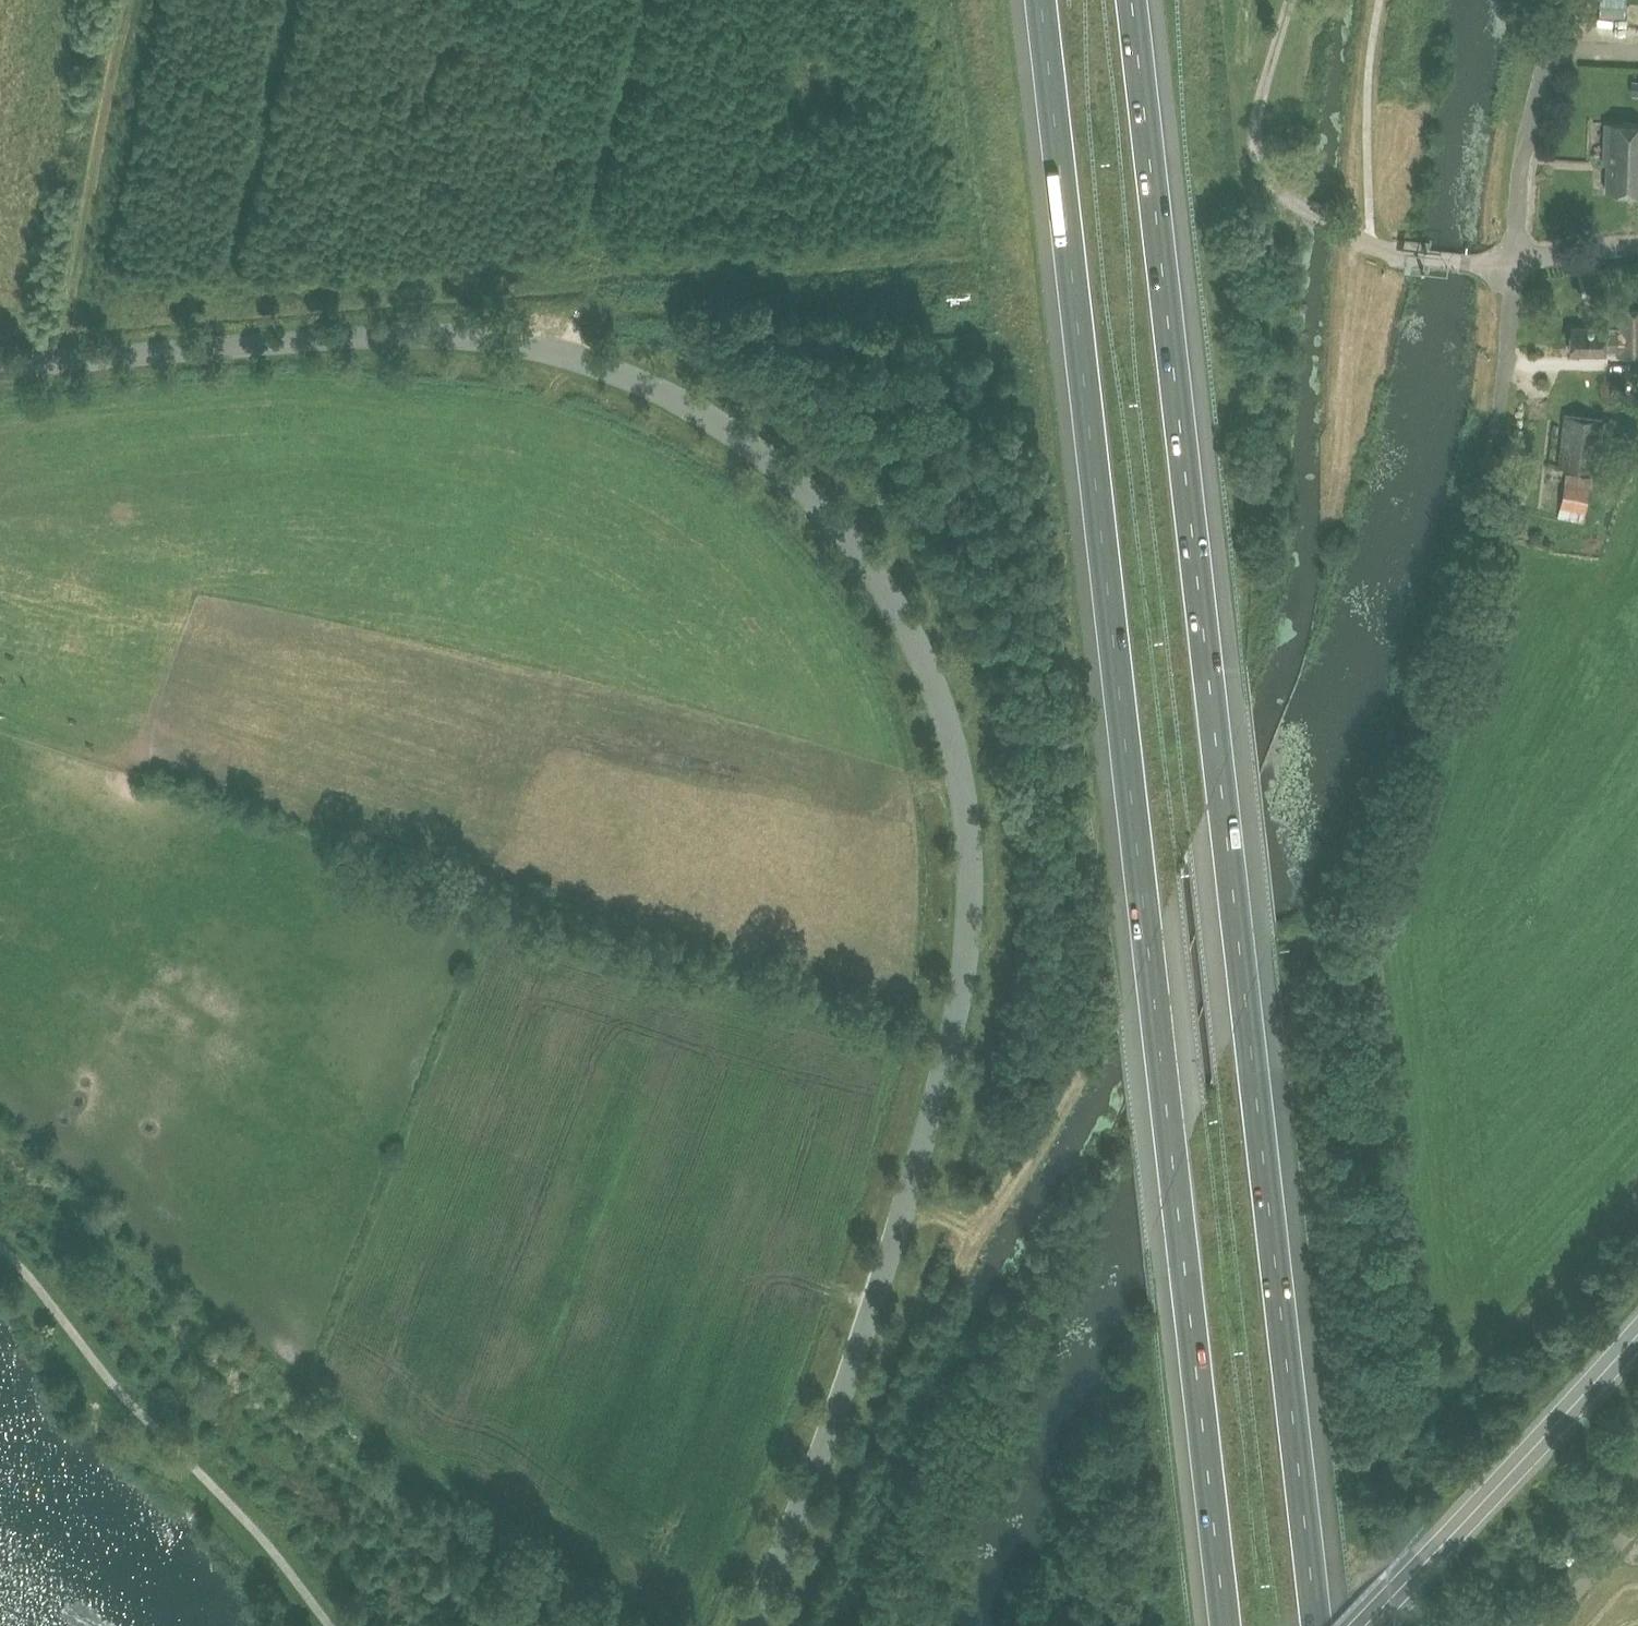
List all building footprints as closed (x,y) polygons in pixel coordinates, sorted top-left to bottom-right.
[(1637,190),(1637,123),(1605,122),(1603,163),(1606,163),(1605,189),(1637,190)] [(1606,349),(1619,349),(1619,354),(1637,354),(1637,306),(1618,306),(1619,326),(1605,326),(1605,327),(1572,326),(1572,352),(1606,352),(1606,349)] [(1560,464),(1597,469),(1603,418),(1565,414),(1560,464)] [(1583,522),(1592,478),(1566,473),(1557,517),(1583,522)]
